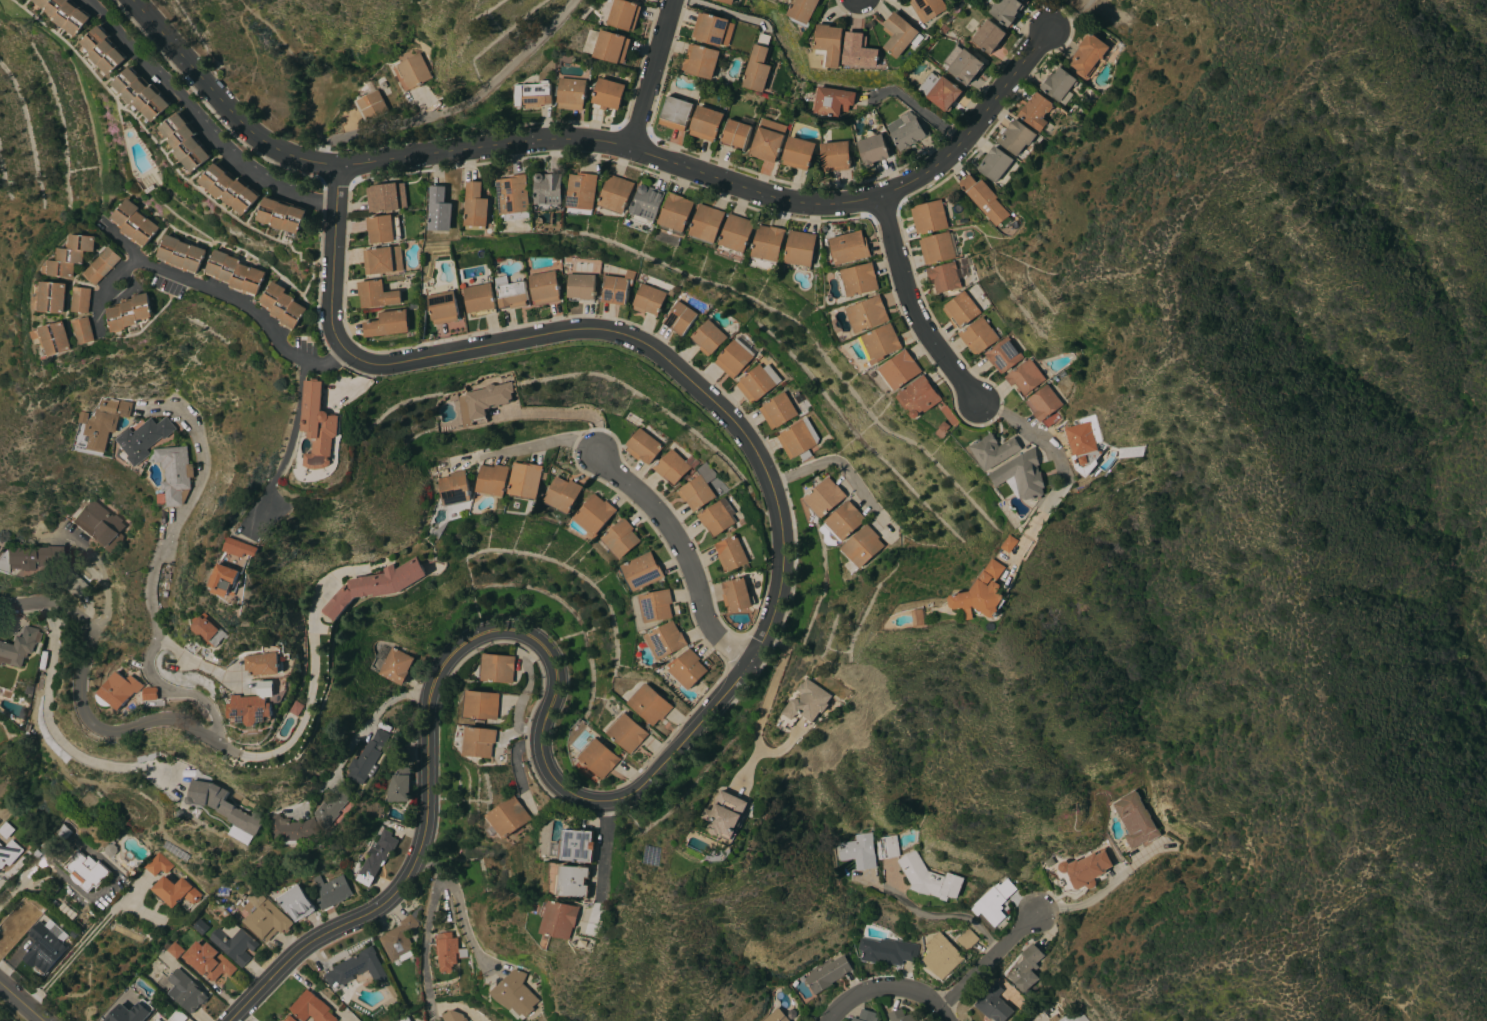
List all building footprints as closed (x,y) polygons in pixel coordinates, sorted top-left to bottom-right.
[(34,1),(35,0),(70,0),(69,2),(79,9),(80,8),(92,18),(77,37),(64,28),(64,29),(53,21),(55,18),(46,11),(46,10),(34,1)] [(608,17),(613,0),(623,0),(638,5),(637,6),(640,7),(633,31),(630,30),(629,31),(606,24),(606,26),(598,24),(601,14),(608,17)] [(787,15),(794,0),(820,0),(808,25),(787,15)] [(912,1),(911,0),(942,0),(948,9),(928,23),(927,21),(923,24),(910,3),(912,1)] [(987,12),(996,0),(1017,0),(1023,5),(1015,16),(1016,17),(1008,28),(987,12)] [(919,32),(897,59),(883,48),(891,37),(882,30),(885,27),(883,25),(894,11),(919,32)] [(695,40),(696,38),(692,37),(698,13),(703,15),(703,13),(728,20),(728,22),(734,24),(727,46),(721,44),(720,47),(695,40)] [(1006,34),(990,55),(971,40),(987,19),(1006,34)] [(840,68),(824,67),(825,55),(815,54),(818,24),(831,26),(830,27),(843,28),(840,68)] [(109,76),(98,65),(97,66),(89,56),(92,54),(81,42),(99,25),(110,37),(107,40),(116,49),(116,48),(127,59),(109,76)] [(592,57),(592,54),(582,52),(588,29),(598,32),(599,30),(629,38),(623,63),(618,62),(617,64),(592,57)] [(843,64),(846,32),(864,34),(863,48),(879,49),(878,68),(843,64)] [(1101,57),(1102,58),(1101,60),(1099,59),(1093,67),(1094,68),(1084,80),(1075,73),(1077,70),(1070,65),(1071,65),(1068,62),(1080,48),(1078,46),(1083,40),(1082,39),(1083,37),(1084,36),(1086,34),(1087,33),(1088,34),(1089,32),(1109,47),(1101,57)] [(754,44),(756,44),(759,33),(769,36),(766,47),(768,48),(763,64),(771,67),(763,93),(741,86),(754,44)] [(712,80),(687,73),(687,71),(682,70),(689,45),(694,46),(695,44),(720,52),(712,80)] [(967,86),(947,70),(949,67),(942,61),(955,45),(962,50),(964,48),(984,64),(967,86)] [(432,78),(419,85),(420,86),(412,90),(412,89),(411,90),(410,89),(405,91),(400,81),(397,83),(394,76),(396,75),(393,68),(397,66),(396,64),(419,52),(432,78)] [(1067,91),(1072,94),(1062,106),(1040,88),(1042,86),(1040,84),(1045,77),(1047,79),(1052,72),(1052,73),(1058,65),(1076,80),(1067,91)] [(130,67),(132,69),(133,67),(148,83),(146,85),(148,88),(153,84),(162,93),(161,94),(171,105),(153,122),(151,120),(150,121),(145,116),(146,115),(143,112),(142,112),(133,102),(130,105),(122,96),(123,95),(112,84),(130,67)] [(954,102),(954,101),(945,112),(926,97),(927,96),(918,89),(930,72),(938,78),(939,77),(941,78),(943,76),(962,91),(954,102)] [(586,80),(584,105),(582,105),(582,111),(557,108),(557,102),(559,78),(586,80)] [(619,110),(606,107),(605,110),(599,108),(600,105),(591,103),(598,78),(625,86),(619,110)] [(539,84),(539,81),(547,81),(548,83),(549,83),(549,95),(550,95),(551,104),(540,105),(541,108),(523,109),(523,107),(514,108),(513,86),(539,84)] [(856,93),(854,106),(849,105),(848,112),(841,111),(840,117),(815,113),(819,87),(856,93)] [(389,111),(365,124),(354,101),(377,89),(389,111)] [(1016,115),(1018,113),(1017,112),(1021,106),(1023,107),(1036,91),(1052,103),(1052,107),(1048,113),(1046,113),(1042,119),(1046,122),(1039,132),(1016,115)] [(693,104),(683,132),(659,123),(669,95),(693,104)] [(715,138),(714,137),(712,143),(689,134),(690,129),(689,129),(698,105),(724,114),(715,138)] [(930,135),(917,142),(913,144),(909,146),(910,147),(906,149),(906,148),(900,151),(885,125),(899,118),(898,117),(908,111),(922,120),(930,135)] [(188,124),(193,130),(195,128),(198,132),(193,136),(201,146),(202,145),(212,157),(193,173),(191,171),(186,165),(184,161),(183,162),(180,158),(179,159),(175,153),(174,152),(177,150),(169,140),(167,136),(166,137),(161,131),(162,130),(160,128),(179,112),(188,124)] [(744,149),(721,141),(728,118),(752,126),(744,149)] [(761,118),(786,126),(774,163),(749,155),(761,118)] [(1035,135),(1027,146),(1025,144),(1016,156),(996,141),(1000,134),(1001,135),(1006,129),(1008,130),(1009,128),(1008,127),(1010,125),(1009,124),(1012,120),(1013,121),(1015,119),(1035,135)] [(863,140),(861,135),(864,133),(867,131),(870,131),(873,132),(875,137),(881,134),(890,157),(886,158),(887,159),(880,161),(880,160),(873,163),(874,165),(866,168),(857,142),(863,140)] [(809,168),(807,167),(807,171),(783,164),(784,160),(782,160),(788,137),(816,144),(809,168)] [(848,141),(851,166),(849,166),(849,169),(824,172),(824,168),(822,168),(820,144),(848,141)] [(995,183),(976,169),(994,145),(1013,160),(995,183)] [(216,163),(227,173),(227,174),(237,182),(239,180),(248,188),(249,187),(260,197),(245,216),(233,206),(233,207),(222,198),(220,200),(211,192),(200,182),(216,163)] [(594,209),(566,206),(570,174),(578,175),(578,173),(598,175),(594,209)] [(530,211),(528,211),(529,217),(505,220),(504,215),(500,215),(496,180),(514,178),(514,175),(525,174),(530,211)] [(562,204),(556,204),(556,210),(536,211),(536,205),(535,205),(534,175),(536,175),(536,174),(542,174),(542,175),(561,174),(562,204)] [(623,214),(598,205),(609,174),(635,183),(623,214)] [(959,184),(961,181),(960,180),(966,175),(967,176),(970,174),(977,183),(981,179),(996,197),(995,199),(1008,215),(994,226),(959,184)] [(467,181),(482,182),(481,199),(489,199),(488,226),(465,226),(467,181)] [(371,187),(371,186),(396,183),(396,184),(403,183),(407,208),(399,209),(399,210),(374,214),(374,211),(369,212),(366,188),(371,187)] [(430,185),(445,186),(444,203),(452,203),(451,232),(428,230),(430,185)] [(665,193),(655,221),(654,221),(653,224),(651,223),(650,226),(629,218),(640,187),(643,185),(665,193)] [(684,232),(659,223),(667,200),(666,199),(668,192),(683,197),(683,198),(694,202),(684,232)] [(280,202),(280,203),(292,207),(292,206),(306,211),(298,234),(285,229),(284,230),(272,226),(273,225),(268,224),(260,222),(261,221),(258,220),(266,197),(280,202)] [(139,208),(137,211),(147,219),(147,218),(159,228),(144,247),(142,245),(141,247),(136,243),(135,244),(121,232),(122,231),(121,230),(122,230),(118,226),(119,225),(113,220),(114,219),(112,218),(127,199),(139,208)] [(948,228),(922,235),(922,233),(917,234),(911,209),(915,208),(915,206),(942,199),(948,228)] [(715,243),(713,242),(712,244),(690,236),(690,235),(700,203),(725,212),(715,243)] [(744,253),(743,253),(741,256),(718,248),(720,244),(719,244),(730,213),(755,222),(744,253)] [(394,242),(371,244),(370,231),(368,232),(366,218),(391,215),(394,242)] [(778,262),(751,256),(758,225),(769,227),(770,226),(785,229),(778,262)] [(810,267),(784,262),(789,230),(816,235),(810,267)] [(835,266),(828,238),(861,230),(863,238),(865,237),(870,256),(835,266)] [(955,258),(931,265),(930,263),(925,265),(918,241),(924,239),(924,238),(948,231),(955,258)] [(96,237),(95,252),(86,251),(85,264),(77,263),(75,278),(51,276),(51,275),(44,274),(45,265),(49,265),(49,260),(58,261),(59,248),(70,249),(72,234),(96,237)] [(179,240),(191,246),(192,244),(206,250),(197,273),(195,273),(195,274),(188,271),(188,272),(164,263),(165,262),(158,259),(159,258),(157,257),(166,234),(179,240)] [(363,251),(401,246),(403,271),(366,275),(363,251)] [(108,247),(121,258),(95,286),(82,274),(108,247)] [(215,249),(228,254),(228,255),(240,260),(239,263),(251,268),(251,267),(265,273),(256,295),(254,294),(254,296),(248,294),(247,295),(229,288),(230,285),(206,275),(207,273),(206,272),(215,249)] [(955,261),(957,269),(956,269),(958,278),(959,278),(961,288),(937,294),(936,293),(934,293),(931,283),(930,283),(926,269),(955,261)] [(872,262),(878,290),(847,298),(846,296),(841,297),(835,273),(840,272),(840,270),(872,262)] [(625,269),(635,272),(631,286),(628,285),(625,306),(601,303),(605,275),(623,277),(625,269)] [(555,270),(560,296),(558,296),(559,301),(535,305),(534,301),(533,301),(528,276),(555,270)] [(520,273),(522,282),(523,281),(528,300),(525,301),(526,306),(510,310),(509,306),(499,308),(497,300),(499,299),(494,279),(520,273)] [(593,300),(581,299),(581,298),(567,297),(568,274),(594,275),(593,300)] [(362,309),(360,296),(359,296),(357,283),(382,280),(384,292),(400,290),(402,304),(362,309)] [(65,314),(41,312),(41,310),(34,309),(36,296),(40,297),(40,291),(42,291),(43,281),(68,284),(65,314)] [(273,281),(286,289),(284,293),(294,299),(293,301),(306,309),(294,330),(292,328),(290,330),(285,327),(284,327),(280,325),(280,324),(279,323),(281,322),(269,315),(271,313),(266,310),(267,309),(260,305),(261,303),(260,303),(273,281)] [(490,283),(495,308),(468,314),(463,289),(490,283)] [(666,293),(657,316),(644,311),(643,313),(632,309),(633,306),(632,305),(641,283),(666,293)] [(91,289),(88,314),(71,312),(74,287),(91,289)] [(453,290),(458,315),(457,316),(458,321),(434,325),(433,321),(431,321),(426,296),(453,290)] [(963,290),(980,312),(961,328),(960,326),(958,328),(954,328),(950,322),(951,318),(950,319),(942,310),(945,307),(944,306),(963,290)] [(122,306),(122,303),(122,300),(127,299),(127,302),(134,301),(133,296),(149,293),(154,317),(139,320),(140,325),(128,327),(128,329),(113,333),(108,309),(122,306)] [(889,320),(856,334),(855,333),(854,334),(844,311),(846,310),(845,309),(877,295),(879,295),(889,320)] [(682,337),(661,323),(677,300),(697,314),(682,337)] [(406,309),(409,332),(365,338),(363,323),(379,321),(378,313),(406,309)] [(999,339),(978,354),(977,353),(974,355),(958,334),(982,316),(999,339)] [(88,317),(95,341),(79,345),(72,322),(88,317)] [(727,337),(711,355),(710,354),(708,357),(699,349),(701,346),(691,337),(707,319),(727,337)] [(73,350),(49,357),(49,355),(47,356),(45,348),(44,348),(41,338),(35,340),(32,332),(41,330),(41,328),(64,321),(73,350)] [(890,322),(902,347),(884,356),(885,358),(873,366),(870,361),(868,362),(857,339),(890,322)] [(1003,373),(1003,372),(1000,374),(991,362),(990,363),(986,358),(987,357),(984,354),(1007,336),(1023,358),(1003,373)] [(754,354),(752,356),(753,357),(746,364),(749,366),(742,373),(740,372),(737,375),(736,375),(732,379),(714,363),(718,359),(717,358),(733,339),(733,340),(735,338),(754,354)] [(905,349),(922,371),(896,391),(895,390),(894,391),(879,371),(880,370),(879,369),(905,349)] [(1029,358),(1045,379),(1024,395),(1020,390),(1017,393),(1005,377),(1029,358)] [(757,401),(756,400),(752,404),(736,385),(740,382),(739,380),(758,364),(762,368),(767,364),(781,381),(757,401)] [(924,374),(929,381),(928,382),(937,394),(938,394),(942,400),(926,413),(924,410),(920,413),(920,416),(917,418),(913,418),(911,415),(912,411),(910,409),(907,411),(898,397),(900,395),(899,394),(924,374)] [(322,382),(321,412),(325,412),(327,413),(328,416),(338,416),(337,435),(334,439),(332,439),(331,465),(326,468),(317,470),(311,468),(306,466),(307,454),(314,454),(315,441),(312,440),(312,439),(310,439),(310,432),(303,432),(305,381),(322,382)] [(463,392),(469,421),(486,417),(483,408),(512,402),(507,382),(463,392)] [(1040,423),(1024,402),(1047,384),(1063,405),(1040,423)] [(798,415),(777,428),(776,427),(771,430),(759,409),(763,406),(762,405),(783,392),(798,415)] [(86,449),(88,437),(81,435),(85,418),(91,420),(94,408),(112,412),(115,400),(131,403),(128,419),(118,417),(115,433),(109,432),(105,453),(86,449)] [(960,424),(956,427),(954,424),(952,425),(940,410),(946,405),(960,424)] [(1074,425),(1073,421),(1095,415),(1102,442),(1107,444),(1102,454),(1101,453),(1092,466),(1088,468),(1085,469),(1082,468),(1079,467),(1078,463),(1076,464),(1075,459),(1077,459),(1076,457),(1074,458),(1069,443),(1067,444),(1063,430),(1065,430),(1064,428),(1074,425)] [(176,429),(163,440),(161,437),(146,450),(150,454),(135,468),(127,458),(129,456),(115,440),(128,428),(132,433),(150,418),(156,425),(165,417),(176,429)] [(817,445),(808,450),(812,456),(803,461),(799,455),(794,458),(794,457),(790,460),(776,437),(780,434),(780,433),(804,419),(817,441),(817,445)] [(663,447),(649,465),(640,459),(639,461),(626,451),(629,447),(626,445),(639,428),(663,447)] [(986,472),(969,447),(991,432),(993,434),(994,434),(998,440),(997,441),(998,443),(997,443),(999,446),(1014,437),(1022,449),(986,472)] [(186,446),(188,464),(192,464),(193,477),(189,478),(190,489),(189,489),(182,505),(182,506),(167,507),(166,496),(163,496),(163,494),(165,494),(165,492),(162,492),(161,482),(166,482),(165,469),(162,470),(161,463),(155,463),(154,462),(152,463),(148,462),(153,449),(186,446)] [(1039,465),(1037,466),(1039,472),(1041,471),(1043,479),(1044,479),(1046,487),(1043,488),(1044,494),(1042,496),(1027,500),(1021,498),(1009,480),(997,487),(989,474),(1034,446),(1039,465)] [(671,449),(691,467),(675,485),(665,476),(663,477),(653,468),(671,449)] [(508,494),(513,463),(529,465),(530,464),(542,466),(537,499),(508,494)] [(475,492),(480,465),(493,467),(494,465),(509,467),(503,497),(475,492)] [(471,500),(470,501),(470,502),(445,507),(445,506),(443,506),(437,479),(450,476),(449,473),(464,470),(471,500)] [(716,497),(694,512),(686,501),(684,503),(677,492),(681,490),(680,489),(700,474),(716,497)] [(555,476),(568,483),(570,480),(582,486),(568,514),(543,501),(555,476)] [(822,518),(821,517),(819,519),(803,501),(805,500),(804,498),(828,477),(836,486),(836,485),(847,496),(822,518)] [(595,537),(574,520),(575,518),(574,518),(594,493),(604,502),(606,500),(617,510),(595,537)] [(734,513),(731,515),(736,522),(714,537),(707,526),(705,527),(697,516),(724,498),(734,513)] [(110,554),(72,522),(91,499),(111,517),(113,515),(119,520),(117,522),(123,526),(117,533),(121,536),(121,540),(110,554)] [(866,519),(842,541),(841,540),(839,541),(824,524),(825,523),(824,522),(848,500),(866,519)] [(621,559),(620,558),(619,559),(601,541),(603,539),(602,538),(624,518),(634,528),(632,530),(641,541),(621,559)] [(866,524),(879,537),(877,539),(883,546),(859,569),(858,568),(857,569),(840,551),(841,550),(840,549),(866,524)] [(748,563),(729,572),(727,569),(724,571),(717,556),(719,555),(714,544),(736,534),(748,563)] [(1010,534),(1019,541),(1010,554),(1001,547),(1010,534)] [(266,548),(263,557),(252,553),(250,558),(231,551),(236,537),(266,548)] [(34,548),(34,549),(37,549),(37,547),(47,547),(47,546),(63,546),(63,562),(48,561),(48,562),(44,562),(44,566),(37,566),(37,562),(32,562),(32,570),(19,570),(19,565),(5,564),(5,548),(34,548)] [(651,551),(655,560),(656,559),(665,577),(635,592),(622,566),(651,551)] [(335,622),(327,616),(327,617),(322,612),(323,611),(322,610),(343,584),(349,589),(348,580),(358,578),(367,576),(367,577),(385,574),(384,569),(394,565),(396,569),(417,557),(428,576),(400,593),(376,597),(376,595),(354,599),(335,622)] [(994,558),(1007,567),(999,580),(994,577),(989,585),(990,586),(994,580),(1003,586),(999,592),(1006,596),(1004,599),(1007,601),(1000,611),(1000,613),(998,617),(992,618),(984,612),(981,613),(977,611),(977,607),(974,606),(973,608),(966,609),(964,608),(956,610),(952,607),(951,599),(952,595),(972,592),(994,558)] [(233,566),(234,565),(241,568),(241,569),(248,571),(240,592),(238,592),(237,594),(235,594),(233,598),(219,592),(221,587),(215,585),(219,574),(222,575),(226,563),(233,566)] [(59,581),(70,569),(89,587),(78,599),(59,581)] [(752,607),(732,613),(731,610),(727,611),(722,595),(725,594),(724,592),(723,592),(722,585),(723,585),(722,583),(744,577),(752,607)] [(670,589),(673,604),(670,604),(673,617),(646,624),(640,596),(670,589)] [(197,630),(198,628),(196,626),(199,623),(197,621),(201,616),(204,619),(209,613),(234,637),(231,639),(229,637),(224,642),(225,643),(221,648),(220,646),(219,648),(214,644),(213,645),(197,630)] [(658,661),(658,660),(657,660),(645,638),(646,637),(645,635),(673,620),(680,633),(681,632),(688,645),(658,661)] [(1,667),(0,667),(0,642),(13,646),(16,636),(20,638),(24,626),(38,630),(37,632),(39,633),(38,638),(35,638),(31,654),(27,653),(25,658),(23,657),(20,668),(2,663),(1,667)] [(414,658),(408,672),(407,675),(408,676),(405,683),(404,682),(402,686),(377,674),(390,647),(414,658)] [(670,669),(666,665),(677,657),(680,659),(690,648),(701,659),(698,661),(708,671),(689,691),(688,689),(687,690),(668,672),(669,671),(668,670),(670,669)] [(285,674),(269,676),(268,675),(255,677),(254,671),(251,671),(249,657),(251,656),(250,656),(257,655),(257,656),(282,652),(285,674)] [(480,681),(480,677),(478,677),(480,654),(515,658),(512,684),(480,681)] [(145,686),(139,694),(137,692),(133,697),(121,711),(114,706),(113,707),(110,706),(107,706),(104,704),(103,702),(102,701),(101,698),(101,694),(112,680),(118,672),(128,680),(132,675),(145,686)] [(833,696),(828,703),(830,705),(824,714),(821,712),(812,725),(802,718),(804,716),(801,714),(797,715),(794,720),(784,713),(793,700),(800,698),(804,693),(798,689),(803,683),(804,684),(808,678),(833,696)] [(277,682),(277,694),(271,695),(272,703),(276,703),(277,717),(276,717),(276,721),(271,721),(271,722),(262,723),(259,726),(253,727),(249,723),(241,723),(241,722),(235,723),(234,710),(237,710),(236,696),(245,695),(245,698),(264,697),(263,682),(277,682)] [(672,707),(661,721),(659,719),(653,726),(627,703),(645,683),(672,707)] [(162,693),(165,693),(166,699),(157,700),(157,701),(145,701),(144,690),(159,688),(162,693)] [(499,694),(497,721),(463,718),(465,692),(499,694)] [(299,700),(308,706),(302,717),(292,712),(299,700)] [(607,733),(607,732),(606,731),(622,712),(623,714),(624,713),(648,734),(631,754),(607,733)] [(497,730),(496,744),(493,744),(492,758),(465,756),(465,754),(464,754),(466,728),(497,730)] [(351,771),(347,769),(353,758),(357,760),(369,740),(372,741),(377,729),(389,734),(383,748),(381,747),(379,751),(382,752),(374,765),(378,767),(374,776),(373,775),(371,779),(368,777),(365,783),(362,785),(348,776),(351,771)] [(602,780),(578,759),(579,757),(577,756),(593,737),(595,739),(596,738),(619,758),(621,759),(602,780)] [(411,765),(395,764),(395,748),(409,749),(411,765)] [(409,779),(407,779),(409,802),(387,802),(387,789),(391,776),(396,776),(396,767),(409,768),(409,779)] [(228,792),(223,802),(251,816),(254,811),(260,815),(263,823),(256,837),(234,826),(235,824),(227,820),(229,817),(207,804),(206,807),(194,804),(192,806),(188,805),(186,802),(187,798),(189,797),(192,780),(213,783),(228,792)] [(323,802),(328,806),(337,794),(334,791),(345,783),(354,796),(339,813),(341,814),(335,821),(330,817),(323,823),(321,823),(319,820),(315,815),(315,813),(323,802)] [(742,815),(745,817),(743,822),(743,824),(742,826),(741,828),(740,828),(739,829),(734,840),(731,839),(730,841),(721,837),(722,835),(720,834),(719,836),(716,834),(715,835),(713,835),(712,834),(712,833),(712,832),(709,831),(712,822),(709,820),(710,820),(704,817),(708,808),(714,810),(722,790),(725,791),(726,790),(727,790),(729,792),(730,793),(730,794),(733,795),(735,795),(736,795),(737,796),(738,797),(738,798),(741,799),(742,799),(743,799),(744,799),(746,800),(746,801),(746,802),(749,803),(742,815)] [(1135,793),(1136,792),(1140,798),(1139,799),(1145,811),(1146,810),(1150,817),(1149,817),(1160,835),(1147,843),(1146,840),(1131,849),(1123,836),(1128,833),(1117,813),(1116,814),(1111,806),(1113,805),(1112,804),(1120,800),(1119,799),(1134,790),(1135,793)] [(532,819),(504,839),(503,838),(502,839),(498,834),(493,837),(488,830),(493,826),(487,818),(488,817),(487,816),(514,796),(532,819)] [(279,813),(281,817),(282,817),(283,819),(291,819),(291,822),(298,822),(298,821),(302,821),(302,822),(305,822),(315,818),(321,833),(304,840),(299,840),(299,844),(285,845),(285,841),(276,841),(267,818),(279,813)] [(5,839),(0,835),(0,826),(4,822),(13,830),(5,839)] [(60,823),(71,832),(62,843),(56,838),(45,850),(40,846),(60,823)] [(367,857),(369,858),(371,854),(368,852),(373,841),(376,843),(383,829),(391,834),(390,836),(398,841),(392,852),(389,851),(387,855),(388,855),(385,862),(382,865),(381,865),(369,887),(355,880),(367,857)] [(562,860),(562,859),(559,858),(560,840),(564,841),(564,840),(561,840),(561,831),(565,831),(565,830),(592,832),(591,843),(593,843),(591,862),(562,860)] [(876,868),(856,871),(854,858),(838,861),(836,844),(855,841),(854,835),(871,832),(876,868)] [(877,860),(873,839),(895,835),(899,856),(877,860)] [(1,869),(0,869),(0,845),(3,848),(10,840),(22,850),(9,867),(5,864),(1,869)] [(944,877),(945,872),(964,878),(957,899),(941,894),(940,898),(929,894),(929,896),(909,889),(910,885),(896,861),(914,850),(927,871),(944,877)] [(1093,887),(1093,888),(1091,889),(1087,889),(1085,886),(1075,892),(1068,879),(1066,879),(1063,873),(1059,873),(1057,869),(1057,866),(1059,863),(1063,861),(1067,862),(1069,863),(1075,859),(1077,862),(1093,853),(1095,855),(1104,850),(1112,866),(1103,870),(1104,873),(1092,879),(1094,883),(1094,886),(1093,887)] [(96,889),(94,887),(88,893),(81,887),(76,884),(73,882),(71,879),(70,876),(72,874),(64,867),(77,851),(86,858),(87,856),(96,864),(98,862),(111,872),(96,889)] [(157,852),(173,866),(165,875),(160,871),(154,877),(143,867),(157,852)] [(560,896),(560,894),(557,894),(559,866),(590,868),(589,877),(585,877),(585,885),(589,886),(588,898),(560,896)] [(322,911),(316,901),(317,899),(321,897),(311,879),(318,876),(323,884),(342,874),(352,895),(322,911)] [(151,889),(164,875),(174,885),(181,877),(201,895),(199,898),(200,899),(196,903),(195,902),(192,905),(183,897),(173,909),(151,889)] [(994,888),(1003,879),(1014,890),(1005,900),(998,908),(1006,916),(994,927),(973,905),(992,886),(994,888)] [(316,910),(306,917),(305,916),(297,922),(289,911),(287,913),(277,898),(297,884),(316,910)] [(293,923),(286,931),(285,930),(281,934),(277,930),(265,943),(241,922),(249,913),(243,908),(249,901),(247,900),(256,890),(293,923)] [(543,934),(547,916),(544,915),(547,903),(550,904),(551,901),(578,907),(579,906),(581,906),(576,928),(574,927),(571,940),(543,934)] [(379,938),(385,935),(384,933),(400,925),(399,923),(409,914),(419,924),(410,933),(409,932),(405,934),(414,949),(413,949),(415,954),(401,962),(399,959),(392,963),(379,938)] [(209,928),(201,936),(192,927),(199,919),(209,928)] [(44,975),(35,966),(32,968),(21,959),(35,942),(27,935),(38,921),(49,930),(54,924),(63,932),(57,938),(68,948),(44,975)] [(208,939),(211,936),(209,934),(214,930),(215,931),(218,928),(220,930),(224,926),(226,928),(231,923),(238,929),(239,928),(258,944),(252,952),(247,947),(243,952),(250,958),(241,968),(208,939)] [(979,939),(967,951),(955,939),(967,927),(979,939)] [(963,957),(940,980),(921,960),(930,951),(924,945),(938,931),(963,957)] [(437,939),(437,933),(451,932),(452,938),(457,938),(457,948),(467,948),(468,958),(459,959),(458,953),(456,953),(456,965),(453,965),(453,967),(452,967),(452,971),(440,972),(440,964),(438,964),(437,939)] [(880,942),(880,939),(893,941),(893,940),(919,945),(915,962),(902,960),(901,966),(877,961),(877,963),(860,960),(862,950),(858,950),(860,938),(880,942)] [(184,951),(176,960),(166,951),(174,941),(184,951)] [(218,952),(213,958),(215,960),(220,954),(237,969),(230,977),(225,973),(224,974),(221,973),(212,983),(205,977),(206,976),(199,970),(198,971),(194,967),(191,964),(189,965),(185,962),(186,961),(182,957),(197,941),(203,946),(206,942),(218,952)] [(1023,993),(1007,976),(1015,968),(1014,967),(1024,957),(1021,953),(1032,943),(1043,955),(1032,965),(1034,968),(1031,970),(1038,979),(1023,993)] [(359,953),(359,952),(371,945),(376,954),(375,954),(388,979),(376,985),(367,968),(352,976),(354,979),(343,985),(344,987),(334,992),(332,987),(330,988),(324,976),(326,975),(325,974),(333,970),(332,968),(359,953)] [(843,955),(852,970),(849,972),(844,975),(844,976),(832,983),(833,985),(815,996),(804,979),(808,976),(807,975),(815,970),(815,971),(843,955)] [(167,993),(173,986),(166,980),(177,968),(198,986),(197,988),(208,998),(202,1005),(200,1004),(191,1014),(167,993)] [(534,1009),(522,1020),(520,1020),(509,1009),(499,1002),(490,993),(514,969),(526,974),(522,984),(539,1001),(532,1007),(534,1009)] [(1013,1011),(1004,1020),(996,1020),(993,1019),(991,1020),(974,1006),(995,983),(1003,990),(997,996),(1013,1011)] [(337,1020),(336,1020),(315,1020),(309,1016),(305,1020),(303,1020),(288,1009),(306,989),(319,1000),(320,999),(330,1009),(328,1011),(337,1020)] [(151,1013),(144,1020),(105,1020),(120,1003),(130,1011),(138,1002),(139,1003),(142,999),(153,1008),(150,1012),(151,1013)] [(460,1007),(441,1016),(444,1020),(467,1020),(460,1007)] [(777,1007),(790,1020),(762,1020),(777,1007)] [(187,1017),(184,1020),(172,1020),(169,1018),(178,1009),(187,1017)] [(877,1018),(876,1020),(851,1020),(852,1018),(858,1019),(861,1009),(875,1013),(874,1017),(877,1018)] [(912,1013),(915,1020),(890,1020),(888,1014),(901,1009),(904,1016),(912,1013)] [(1069,1011),(1078,1020),(1048,1020),(1050,1019),(1049,1018),(1054,1014),(1059,1020),(1069,1011)]
